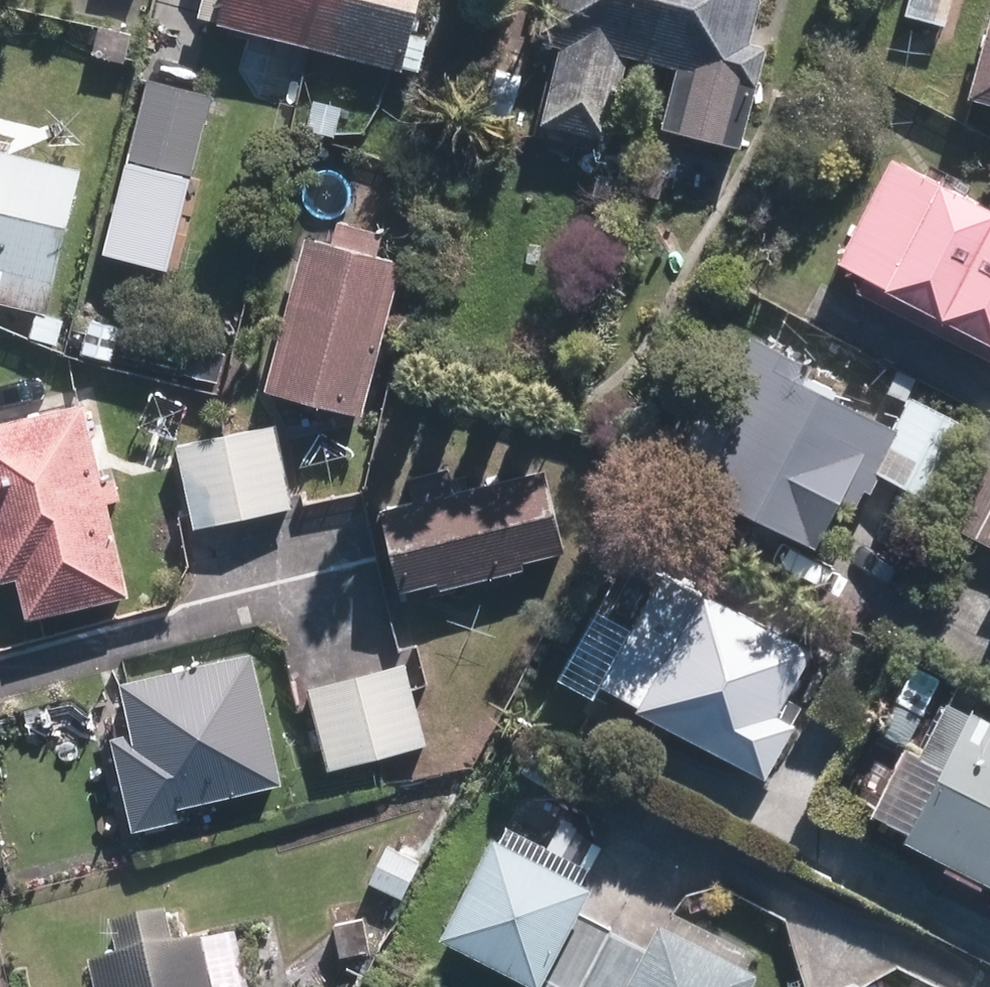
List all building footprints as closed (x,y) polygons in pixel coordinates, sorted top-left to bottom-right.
[(218,15),(313,39),(315,39),(325,0),(222,0),(218,15)] [(420,0),(325,0),(315,39),(405,61),(420,0)] [(540,26),(564,33),(544,115),(612,131),(631,49),(648,52),(653,33),(660,0),(546,0),(540,26)] [(648,52),(672,58),(658,120),(731,138),(745,76),(754,38),(762,0),(660,0),(653,33),(648,52)] [(898,6),(939,17),(944,0),(900,0),(898,6)] [(958,84),(989,93),(989,0),(980,0),(958,84)] [(190,173),(208,98),(140,82),(122,157),(190,173)] [(339,98),(307,90),(298,124),(330,132),(339,98)] [(48,271),(75,157),(0,140),(0,260),(48,271)] [(881,147),(828,252),(989,335),(989,202),(881,147)] [(660,160),(627,151),(618,185),(650,194),(660,160)] [(368,245),(375,222),(326,209),(320,234),(293,226),(253,381),(355,408),(394,253),(368,245)] [(797,354),(738,324),(730,341),(722,336),(691,399),(720,413),(686,479),(804,539),(826,495),(850,506),(870,467),(931,498),(968,423),(901,390),(909,373),(907,372),(889,364),(878,388),(899,397),(888,419),(789,370),(797,354)] [(76,388),(0,406),(0,567),(5,566),(15,609),(121,584),(76,388)] [(185,519),(244,505),(286,495),(267,414),(224,423),(167,436),(185,519)] [(972,441),(971,441),(946,491),(935,513),(989,539),(989,450),(972,441)] [(445,478),(441,457),(400,466),(405,487),(370,496),(391,583),(430,574),(434,584),(520,563),(518,553),(557,545),(537,457),(445,478)] [(685,579),(649,560),(590,669),(624,688),(622,694),(753,765),(782,712),(767,704),(803,637),(687,574),(685,579)] [(274,771),(244,639),(111,669),(122,720),(101,724),(122,819),(168,809),(165,796),(274,771)] [(322,761),(423,736),(402,653),(303,678),(322,761)] [(933,689),(909,736),(896,730),(859,802),(893,819),(889,826),(989,877),(989,711),(957,694),(955,700),(933,689)] [(568,974),(601,911),(564,893),(580,862),(477,810),(423,912),(526,966),(518,982),(528,986),(562,986),(568,974)] [(653,900),(638,929),(601,911),(568,974),(592,986),(738,986),(756,952),(653,900)] [(157,908),(100,920),(105,947),(79,953),(86,986),(223,986),(221,978),(203,982),(192,929),(162,934),(157,908)] [(352,908),(326,916),(336,949),(362,942),(352,908)] [(856,976),(850,986),(876,986),(856,976)]
